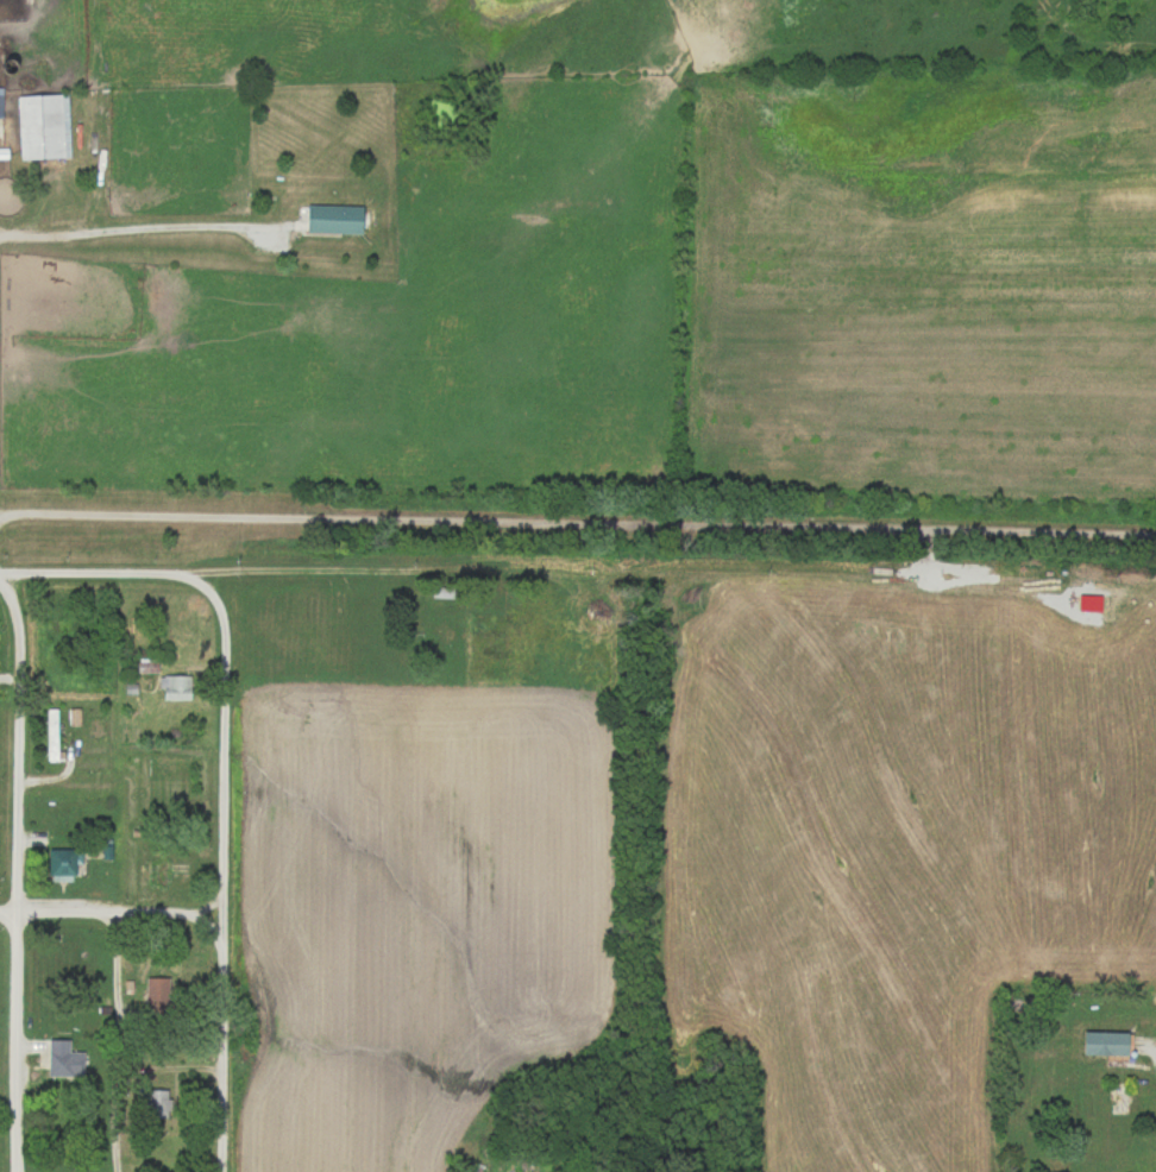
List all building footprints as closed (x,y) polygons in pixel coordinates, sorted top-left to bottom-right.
[(62,160),(61,95),(16,96),(17,161),(62,160)] [(360,206),(303,206),(303,235),(360,235),(360,206)] [(188,700),(188,675),(159,675),(159,700),(188,700)] [(44,708),(44,761),(58,761),(58,708),(44,708)] [(74,848),(45,848),(45,879),(74,879),(74,848)] [(167,1014),(167,977),(145,977),(145,1014),(167,1014)] [(1126,1031),(1080,1031),(1080,1055),(1126,1055),(1126,1031)] [(83,1051),(69,1051),(69,1039),(47,1039),(47,1075),(83,1075),(83,1051)] [(167,1089),(143,1089),(143,1118),(167,1118),(167,1089)]
